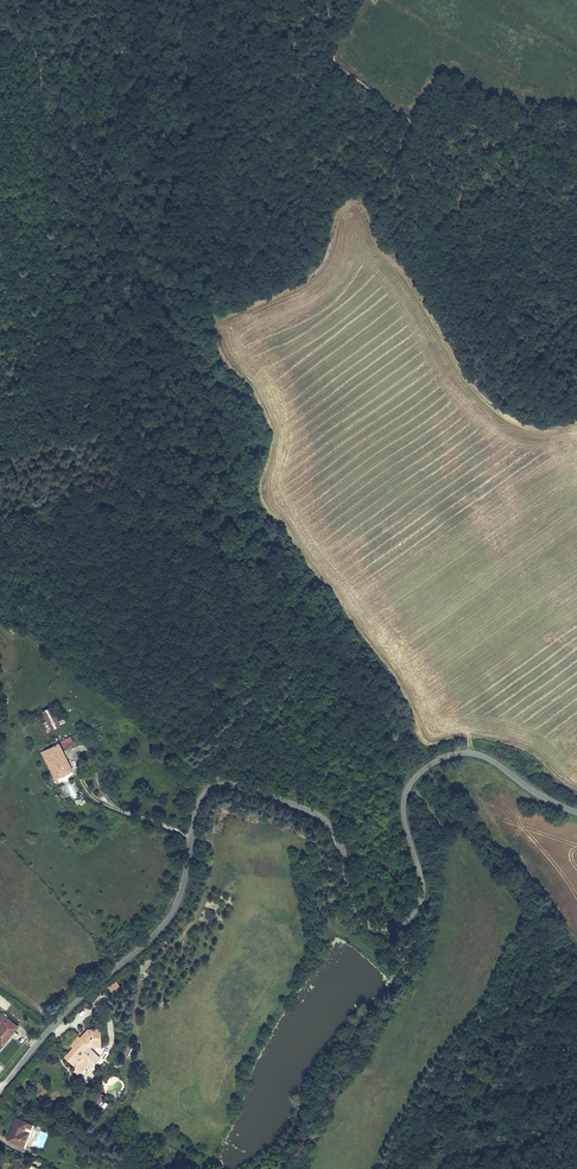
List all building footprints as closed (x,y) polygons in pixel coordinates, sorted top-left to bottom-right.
[(64,722),(53,703),(40,710),(51,730),(64,722)] [(63,749),(75,743),(71,736),(59,741),(63,749)] [(42,748),(44,751),(59,744),(57,740),(42,748)] [(59,744),(44,751),(58,777),(72,769),(59,744)] [(74,800),(78,806),(86,801),(83,796),(74,800)] [(136,967),(142,973),(154,960),(148,954),(136,967)] [(108,987),(113,994),(122,988),(117,980),(108,987)] [(8,1015),(7,1016),(2,1012),(0,1014),(0,1041),(3,1043),(19,1024),(8,1015)] [(102,1026),(88,1027),(80,1036),(79,1035),(71,1044),(73,1046),(64,1055),(74,1064),(71,1067),(82,1077),(101,1056),(89,1046),(90,1045),(102,1044),(102,1026)] [(31,1147),(39,1127),(21,1120),(13,1141),(31,1147)]
